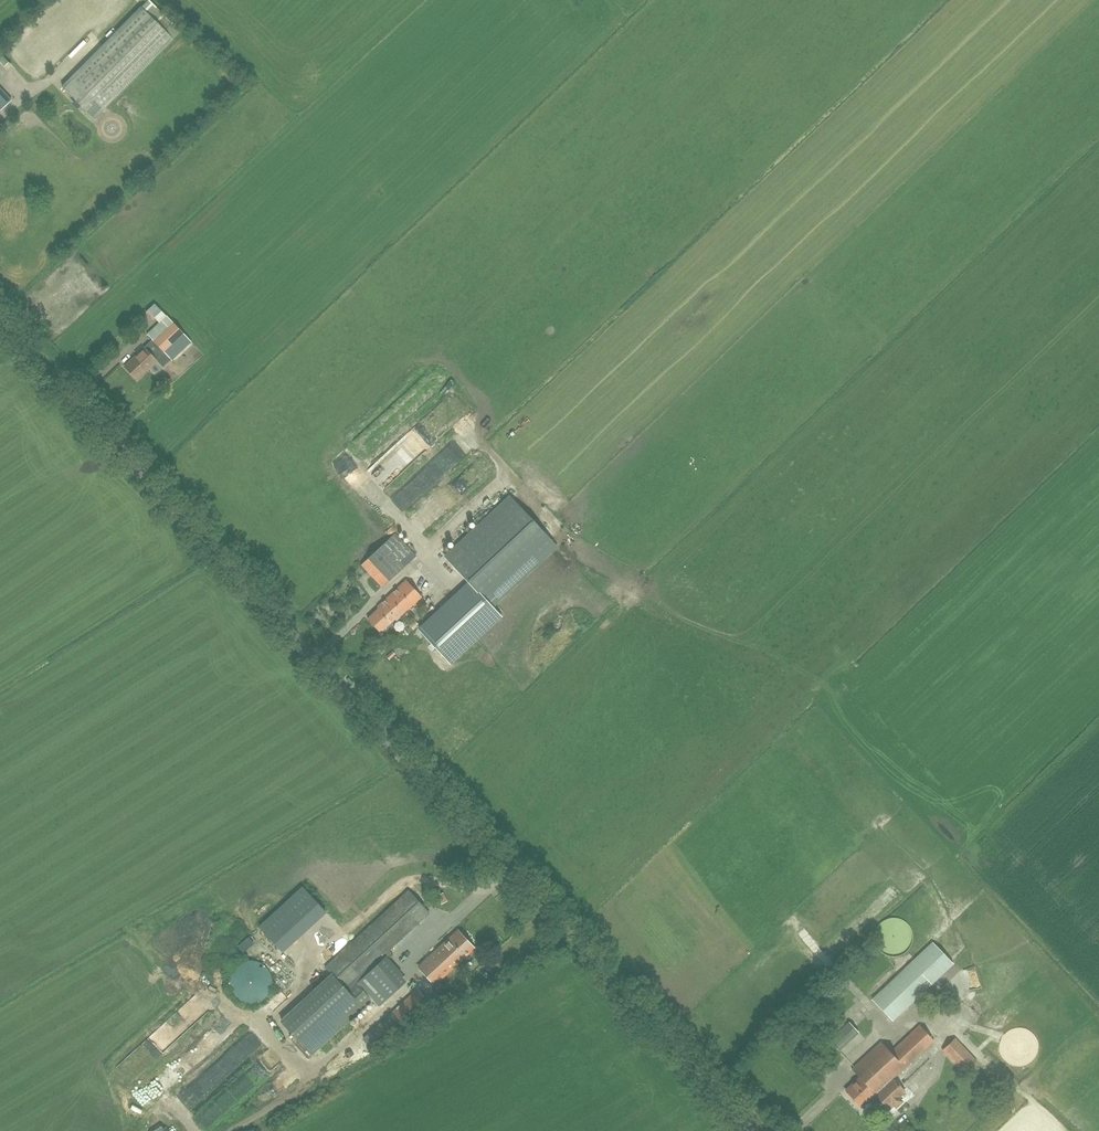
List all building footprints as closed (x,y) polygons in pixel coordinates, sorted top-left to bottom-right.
[(103,110),(174,39),(141,7),(71,78),(70,78),(62,86),(95,119),(103,110)] [(0,57),(0,63),(11,74),(15,70),(2,56),(0,57)] [(4,111),(16,100),(0,84),(0,107),(4,111)] [(148,311),(159,323),(147,334),(153,339),(124,366),(137,380),(157,360),(163,366),(171,359),(171,360),(191,341),(155,304),(148,311)] [(439,457),(415,482),(426,493),(450,467),(439,457)] [(510,496),(445,557),(467,581),(460,588),(485,614),(556,546),(532,521),(510,496)] [(382,587),(416,556),(395,533),(361,564),(382,587)] [(408,609),(421,597),(405,580),(377,607),(379,608),(368,618),(381,632),(395,619),(397,621),(401,616),(408,623),(415,617),(408,609)] [(457,632),(472,617),(447,593),(432,608),(457,632)] [(413,629),(418,624),(415,621),(410,625),(413,629)] [(386,956),(385,957),(383,955),(429,913),(408,890),(325,967),(332,974),(281,1021),(311,1053),(370,998),(378,1006),(407,979),(386,956)] [(443,891),(436,894),(439,902),(446,899),(443,891)] [(912,940),(913,937),(912,934),(911,929),(909,926),(907,923),(905,921),(902,919),(898,918),(893,918),(888,918),(885,919),(882,921),(880,923),(877,927),(875,930),(874,934),(874,937),(875,942),(876,945),(878,948),(880,951),(882,953),(885,955),(890,956),(893,956),(897,956),(900,955),(903,954),(907,951),(910,947),(912,944),(912,940)] [(418,966),(429,978),(435,984),(474,948),(458,930),(418,966)] [(892,1020),(953,962),(933,942),(873,1000),(892,1020)] [(233,968),(229,974),(228,982),(229,989),(233,996),(239,1001),(246,1003),(254,1003),(261,1001),(267,996),(271,989),(272,982),(271,974),(267,968),(261,963),(254,960),(246,960),(239,963),(233,968)] [(420,1011),(429,1002),(418,989),(364,1038),(375,1051),(394,1033),(400,1039),(425,1016),(420,1011)] [(201,1031),(211,1024),(207,1019),(198,1027),(201,1031)] [(848,1023),(828,1040),(838,1051),(857,1033),(848,1023)] [(874,1094),(892,1078),(934,1041),(920,1026),(890,1052),(881,1041),(851,1067),(858,1076),(844,1089),(858,1104),(866,1098),(868,1100),(874,1094)] [(955,1039),(942,1051),(963,1075),(976,1064),(955,1039)] [(202,1049),(193,1060),(200,1065),(208,1054),(202,1049)] [(184,1063),(188,1069),(194,1065),(189,1059),(184,1063)] [(246,1073),(227,1091),(237,1102),(256,1084),(246,1073)] [(903,1091),(892,1078),(874,1094),(885,1106),(890,1102),(894,1106),(900,1101),(896,1096),(903,1091)] [(217,1104),(199,1121),(209,1130),(226,1114),(217,1104)]
